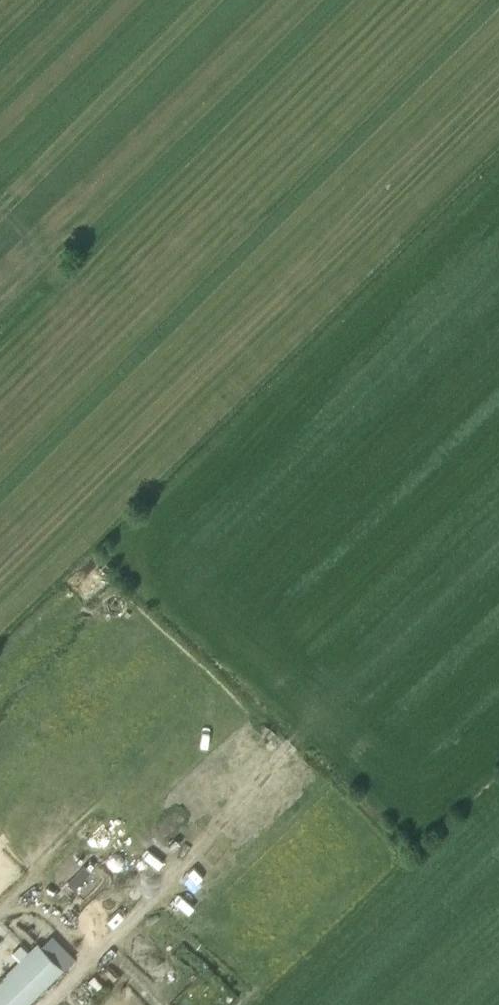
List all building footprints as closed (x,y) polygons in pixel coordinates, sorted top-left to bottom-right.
[(0,978),(0,1004),(28,1004),(64,968),(37,941),(28,950),(21,943),(12,952),(19,959),(0,978)]
